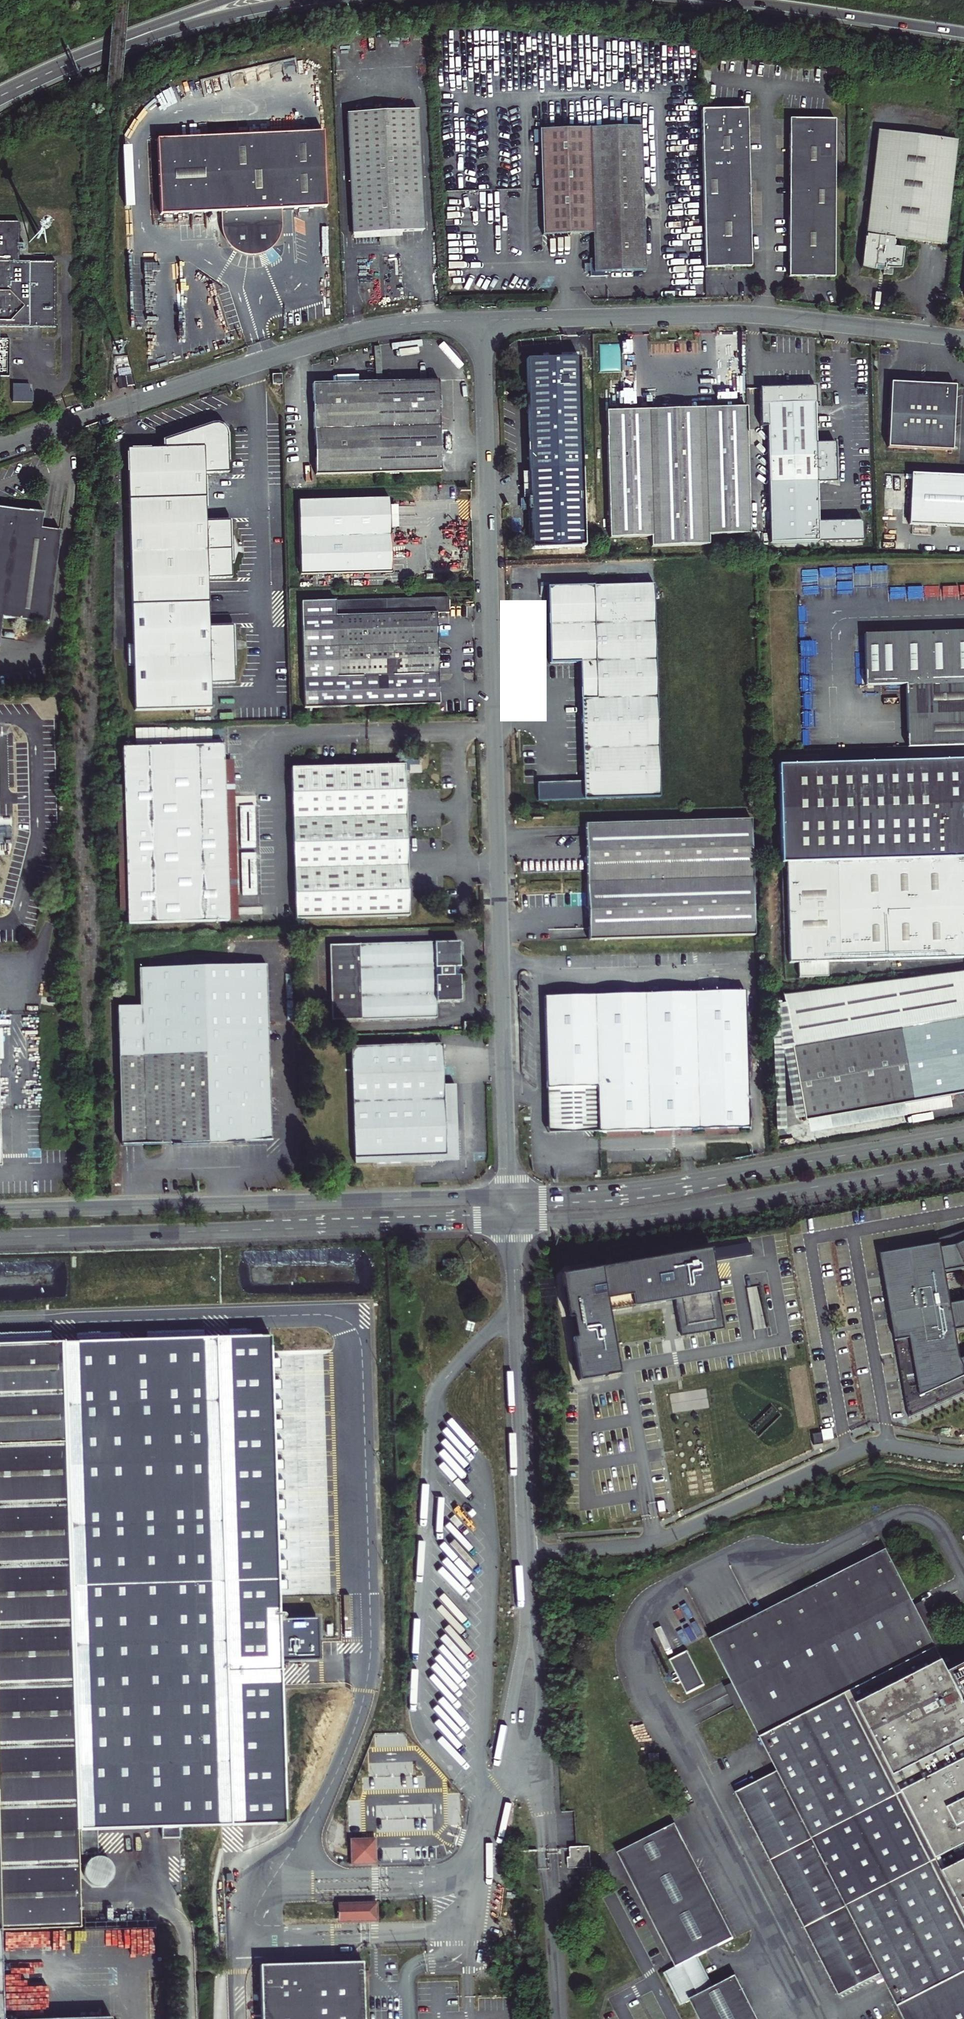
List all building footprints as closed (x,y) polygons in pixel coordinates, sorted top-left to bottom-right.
[(746,109),(699,110),(703,269),(750,268),(746,109)] [(402,233),(421,232),(416,112),(346,114),(352,235),(402,233)] [(789,222),(789,279),(835,279),(835,120),(788,120),(789,222)] [(542,132),(545,238),(591,237),(592,260),(588,260),(588,264),(589,274),(589,279),(607,278),(607,274),(644,273),(640,129),(542,132)] [(156,139),(160,214),(224,211),(225,226),(227,228),(232,232),(238,234),(244,236),(251,236),(257,235),(262,234),(267,232),(273,228),(277,223),(277,209),(326,206),(322,131),(156,139)] [(892,240),(944,246),(956,141),(876,132),(864,237),(865,237),(864,239),(863,239),(859,269),(872,273),(872,271),(882,272),(882,275),(891,277),(892,271),(897,272),(897,271),(900,271),(902,252),(893,251),(893,243),(891,243),(892,240)] [(0,221),(0,327),(54,327),(54,261),(17,261),(17,221),(0,221)] [(402,233),(352,235),(352,244),(403,243),(402,233)] [(529,510),(530,547),(585,546),(581,359),(528,360),(532,498),(529,498),(529,510)] [(280,376),(271,376),(271,387),(280,387),(280,376)] [(438,381),(312,384),(314,473),(440,471),(438,381)] [(954,386),(889,383),(886,448),(951,451),(954,386)] [(26,386),(11,386),(11,404),(30,404),(30,394),(26,394),(26,386)] [(815,388),(773,389),(774,428),(767,428),(769,544),(862,543),(861,523),(817,524),(816,486),(836,485),(835,445),(816,445),(815,388)] [(708,537),(750,537),(748,465),(747,409),(646,410),(648,495),(650,538),(652,538),(652,549),(708,548),(708,537)] [(648,495),(646,410),(606,411),(609,539),(650,538),(648,495)] [(129,644),(130,665),(136,665),(137,710),(213,708),(212,683),(237,682),(235,626),(211,627),(210,578),(232,578),(231,521),(207,522),(205,473),(229,472),(228,433),(226,428),(223,425),(218,423),(213,424),(165,441),(166,449),(129,449),(135,644),(129,644)] [(911,475),(909,524),(963,527),(963,477),(911,475)] [(389,497),(298,499),(299,573),(390,572),(389,497)] [(0,505),(0,644),(4,615),(50,620),(62,529),(42,526),(44,511),(0,505)] [(654,585),(548,588),(549,616),(544,616),(544,626),(549,626),(550,664),(580,664),(584,782),(584,800),(660,798),(654,585)] [(303,603),(306,707),(442,703),(439,613),(451,612),(451,600),(303,603)] [(909,747),(963,745),(963,631),(865,635),(867,686),(907,685),(909,747)] [(578,719),(569,719),(570,728),(578,728),(578,719)] [(220,745),(119,748),(126,924),(226,921),(220,745)] [(777,771),(801,770),(804,851),(963,845),(963,759),(776,765),(777,771)] [(405,765),(292,768),(294,917),(408,915),(405,765)] [(838,962),(963,958),(963,938),(963,845),(804,851),(801,770),(777,771),(779,864),(784,864),(787,964),(838,962)] [(537,784),(538,801),(584,800),(584,782),(537,784)] [(752,821),(585,826),(588,941),(755,937),(752,821)] [(329,946),(330,1019),(435,1016),(435,1002),(460,1001),(459,976),(457,976),(457,968),(459,968),(459,943),(329,946)] [(123,1004),(127,1141),(287,1136),(282,961),(146,965),(147,1003),(123,1004)] [(787,1004),(769,1007),(771,1125),(808,1119),(810,1131),(905,1115),(904,1110),(951,1102),(950,1095),(963,1092),(963,970),(785,995),(787,1004)] [(544,994),(547,1133),(749,1127),(745,991),(544,994)] [(463,1020),(463,1031),(473,1031),(473,1020),(463,1020)] [(441,1044),(352,1045),(354,1163),(430,1162),(430,1157),(451,1156),(451,1145),(455,1144),(454,1084),(442,1084),(441,1044)] [(430,1157),(430,1162),(430,1165),(440,1165),(439,1161),(456,1161),(455,1154),(459,1154),(459,1144),(455,1144),(451,1145),(451,1156),(430,1157)] [(716,1261),(712,1242),(561,1270),(580,1373),(623,1365),(619,1344),(612,1307),(643,1301),(661,1298),(669,1297),(678,1295),(683,1326),(726,1318),(716,1261)] [(751,1254),(749,1243),(740,1244),(742,1256),(751,1254)] [(881,1256),(909,1418),(963,1393),(963,1303),(951,1306),(946,1273),(942,1250),(941,1245),(881,1256)] [(942,1250),(946,1273),(963,1270),(963,1263),(957,1247),(942,1250)] [(750,1287),(752,1327),(764,1327),(762,1286),(750,1287)] [(61,1346),(74,1829),(231,1826),(286,1825),(270,1338),(217,1340),(61,1346)] [(2,1999),(1,1932),(76,1929),(74,1829),(61,1346),(0,1347),(0,2018),(3,2018),(2,1999)] [(820,1433),(811,1434),(813,1445),(822,1444),(820,1433)] [(936,1649),(887,1552),(710,1642),(759,1737),(936,1649)] [(947,1671),(936,1649),(759,1737),(777,1773),(735,1795),(841,1996),(880,1975),(903,2018),(963,2018),(963,1663),(947,1671)] [(670,1661),(691,1693),(705,1686),(688,1652),(670,1661)] [(737,1975),(716,1987),(699,1956),(735,1937),(674,1824),(617,1855),(678,1968),(667,1974),(683,2004),(692,1999),(702,2018),(761,2018),(737,1975)] [(350,1864),(375,1863),(374,1840),(350,1841),(350,1864)] [(591,1867),(590,1846),(568,1846),(569,1868),(591,1867)] [(340,1918),(367,1918),(372,1912),(366,1906),(340,1907),(340,1918)] [(135,1953),(154,1954),(155,1929),(129,1928),(128,1942),(136,1943),(135,1953)] [(65,1931),(23,1932),(24,1947),(66,1945),(65,1931)] [(259,1965),(261,2018),(364,2018),(362,1962),(259,1965)]
